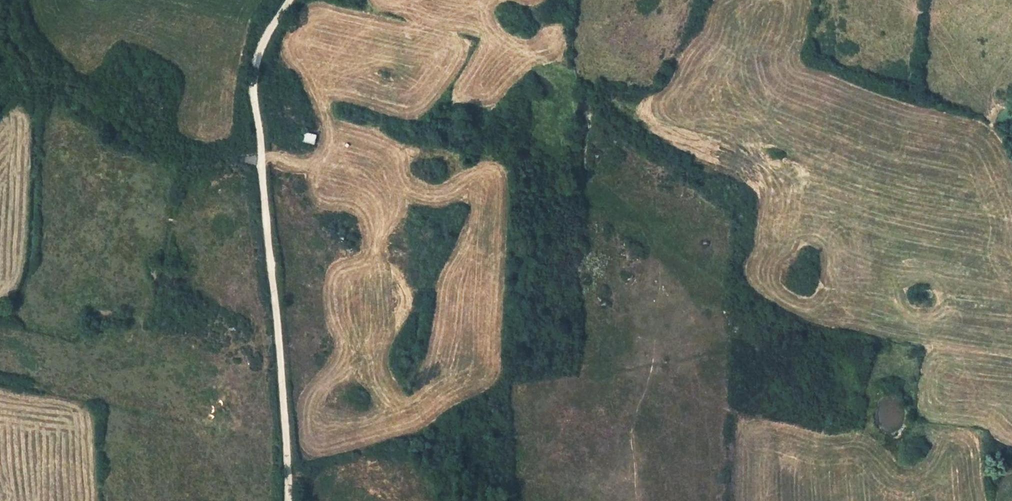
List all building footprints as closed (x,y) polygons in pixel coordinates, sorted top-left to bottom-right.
[(317,136),(305,133),(303,143),(314,145),(317,136)]
